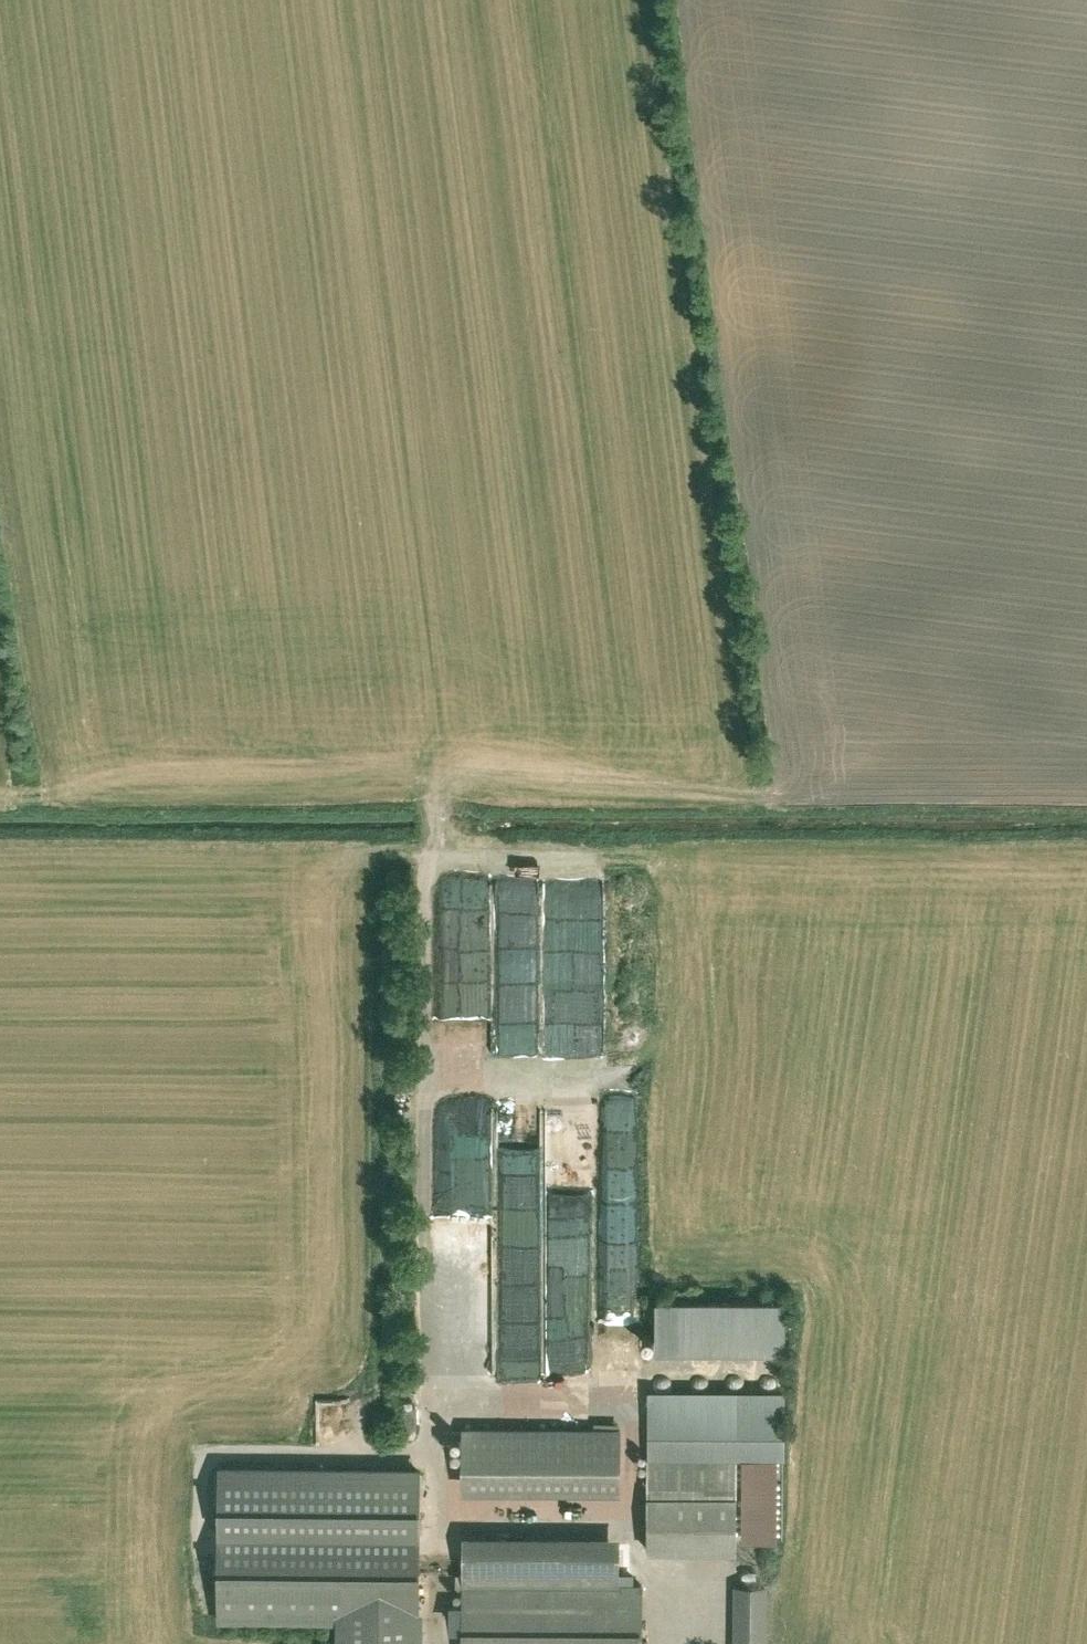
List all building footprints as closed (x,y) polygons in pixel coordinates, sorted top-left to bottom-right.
[(789,1305),(658,1304),(657,1357),(788,1358),(789,1305)] [(787,1392),(650,1392),(650,1557),(739,1557),(739,1461),(787,1461),(787,1392)] [(623,1429),(465,1428),(465,1495),(623,1497),(623,1429)] [(337,1643),(424,1643),(425,1470),(220,1469),(219,1626),(337,1627),(337,1643)] [(465,1539),(465,1587),(621,1587),(621,1539),(465,1539)] [(643,1587),(621,1587),(465,1587),(465,1643),(643,1643),(643,1587)] [(735,1588),(735,1643),(769,1643),(769,1588),(735,1588)]
